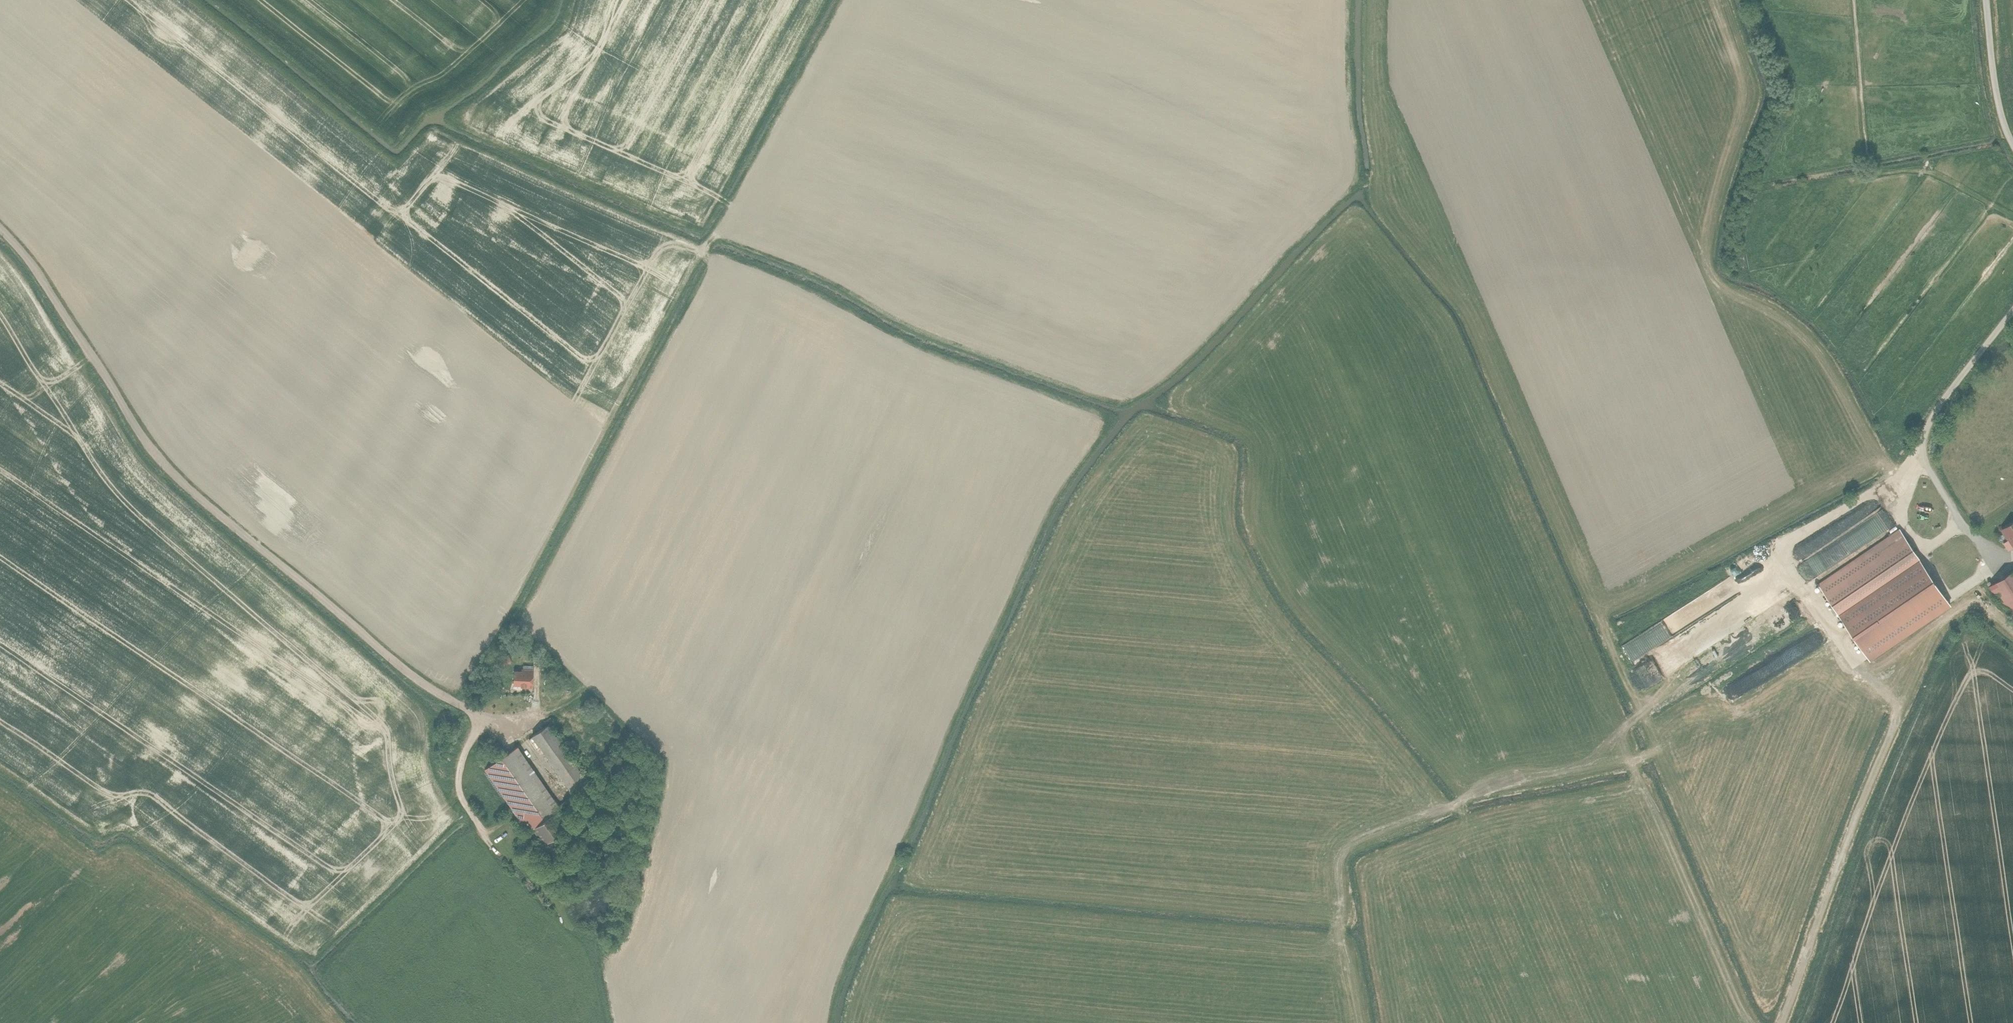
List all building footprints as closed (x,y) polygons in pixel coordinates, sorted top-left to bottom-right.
[(2012,538),(2012,518),(2010,514),(1991,526),(2003,545),(2012,538)] [(1879,524),(1863,536),(1866,540),(1883,529),(1879,524)] [(1861,658),(1942,602),(1888,525),(1807,581),(1861,658)] [(1759,547),(1744,553),(1751,570),(1766,564),(1759,547)] [(1979,580),(2004,614),(2012,608),(2012,555),(1979,580)] [(1629,631),(1611,642),(1622,659),(1640,649),(1629,631)] [(503,665),(503,680),(524,680),(524,665),(503,665)] [(509,740),(473,765),(516,826),(523,822),(535,839),(558,824),(546,806),(580,782),(538,720),(522,730),(552,774),(539,783),(509,740)]
